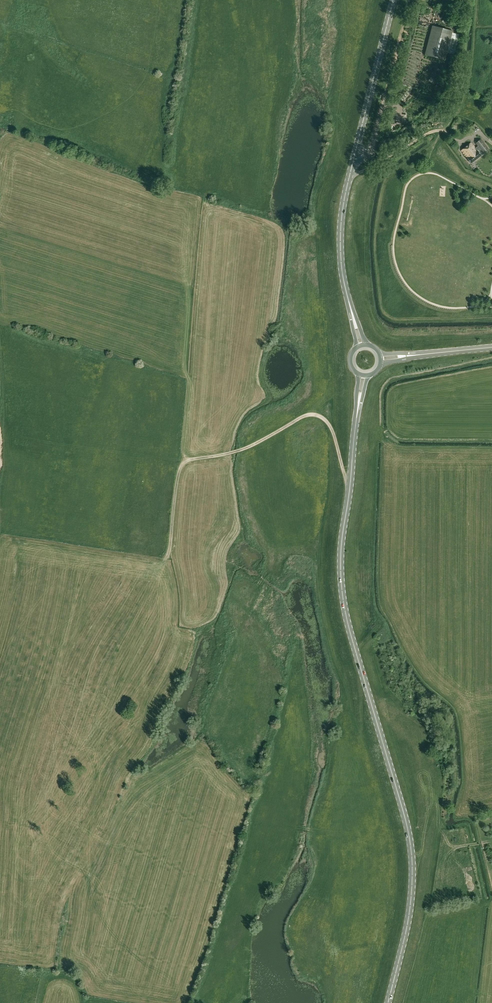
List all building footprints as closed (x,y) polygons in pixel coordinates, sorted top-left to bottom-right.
[(425,56),(445,61),(453,31),(433,26),(425,56)] [(472,164),(481,156),(471,143),(462,151),(472,164)]
